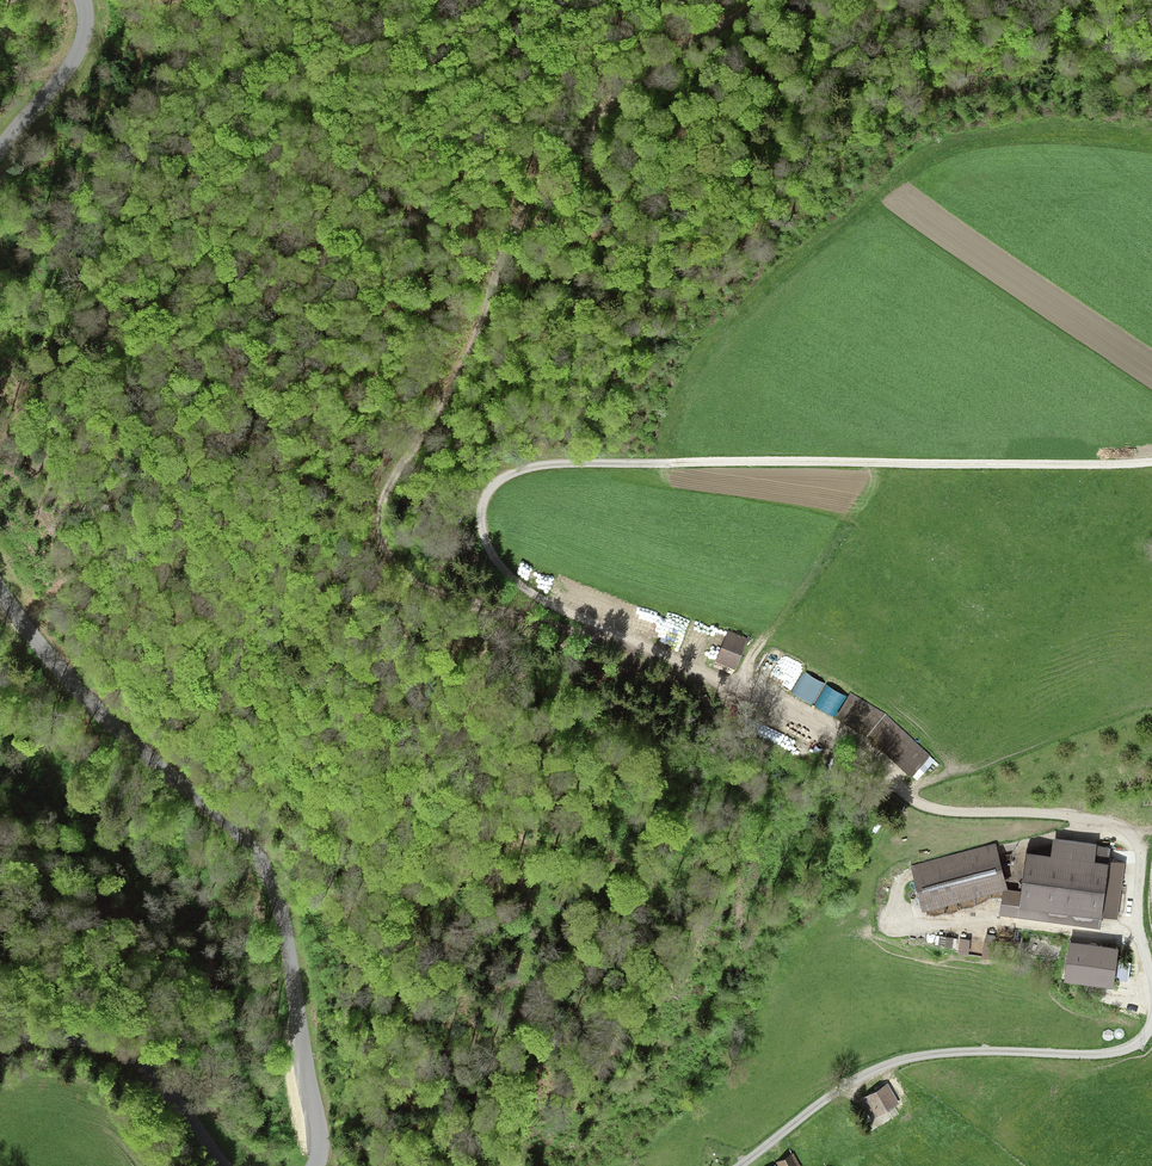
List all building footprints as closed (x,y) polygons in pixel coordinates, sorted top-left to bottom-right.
[(725,634),(713,663),(730,670),(742,641),(725,634)] [(827,686),(815,705),(831,715),(843,696),(827,686)] [(925,753),(880,715),(849,696),(835,719),(866,738),(908,773),(925,753)] [(992,846),(911,865),(922,910),(1003,890),(992,846)] [(1104,866),(1024,857),(1020,894),(1019,906),(1018,909),(1099,918),(1104,866)] [(1104,866),(1099,918),(1114,920),(1120,862),(1105,860),(1104,866)] [(1000,904),(1019,906),(1020,894),(1002,892),(1000,904)] [(959,941),(956,954),(964,957),(968,944),(959,941)] [(1068,943),(1063,981),(1108,986),(1113,949),(1068,943)] [(991,946),(981,944),(980,957),(989,958),(991,946)] [(885,1087),(864,1099),(874,1117),(895,1105),(885,1087)] [(776,1164),(777,1165),(799,1165),(793,1155),(776,1164)]
